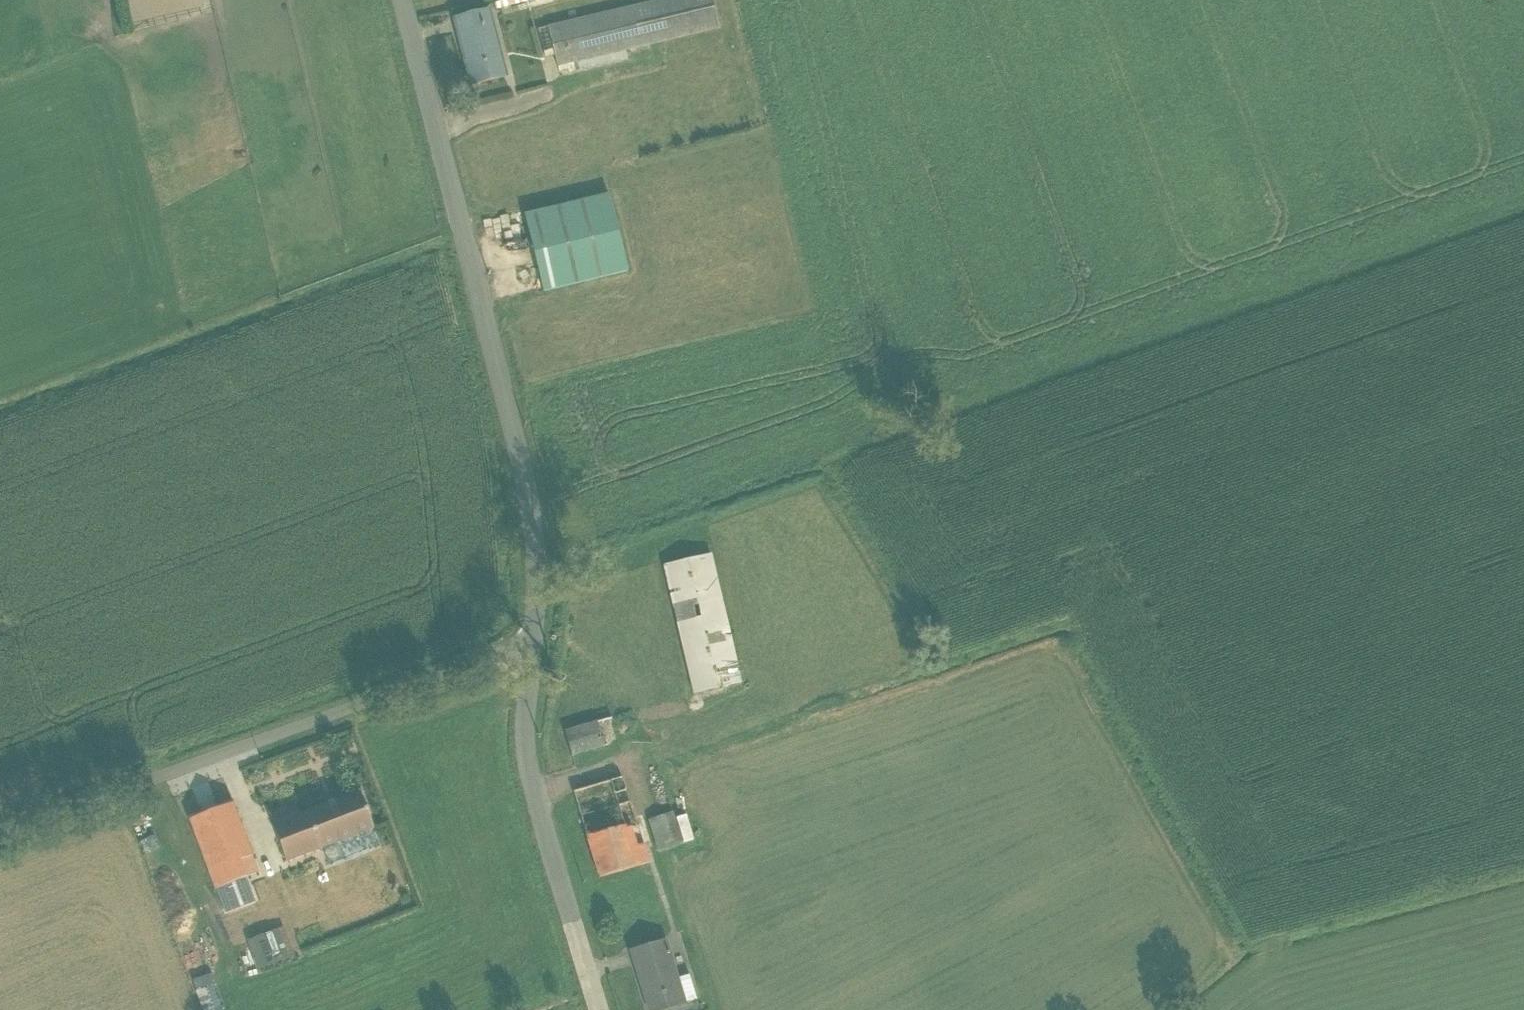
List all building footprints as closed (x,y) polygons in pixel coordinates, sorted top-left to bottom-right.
[(503,17),(581,1),(581,0),(500,0),(503,17)] [(554,62),(715,24),(710,0),(629,0),(544,20),(554,62)] [(466,83),(503,74),(486,4),(449,13),(466,83)] [(522,211),(539,285),(627,264),(609,191),(522,211)] [(658,564),(694,698),(745,685),(710,551),(658,564)] [(559,729),(568,761),(621,747),(612,715),(559,729)] [(571,795),(600,876),(647,860),(618,778),(571,795)] [(280,860),(371,826),(354,782),(263,815),(280,860)] [(181,804),(207,884),(254,869),(230,798),(220,801),(217,793),(181,804)] [(646,819),(655,845),(679,836),(670,811),(646,819)] [(252,880),(223,892),(234,917),(263,904),(252,880)] [(265,972),(300,958),(289,931),(254,944),(265,972)] [(683,1004),(662,937),(623,949),(642,1009),(662,1009),(683,1004)] [(207,1009),(227,1009),(224,980),(204,982),(207,1009)]
